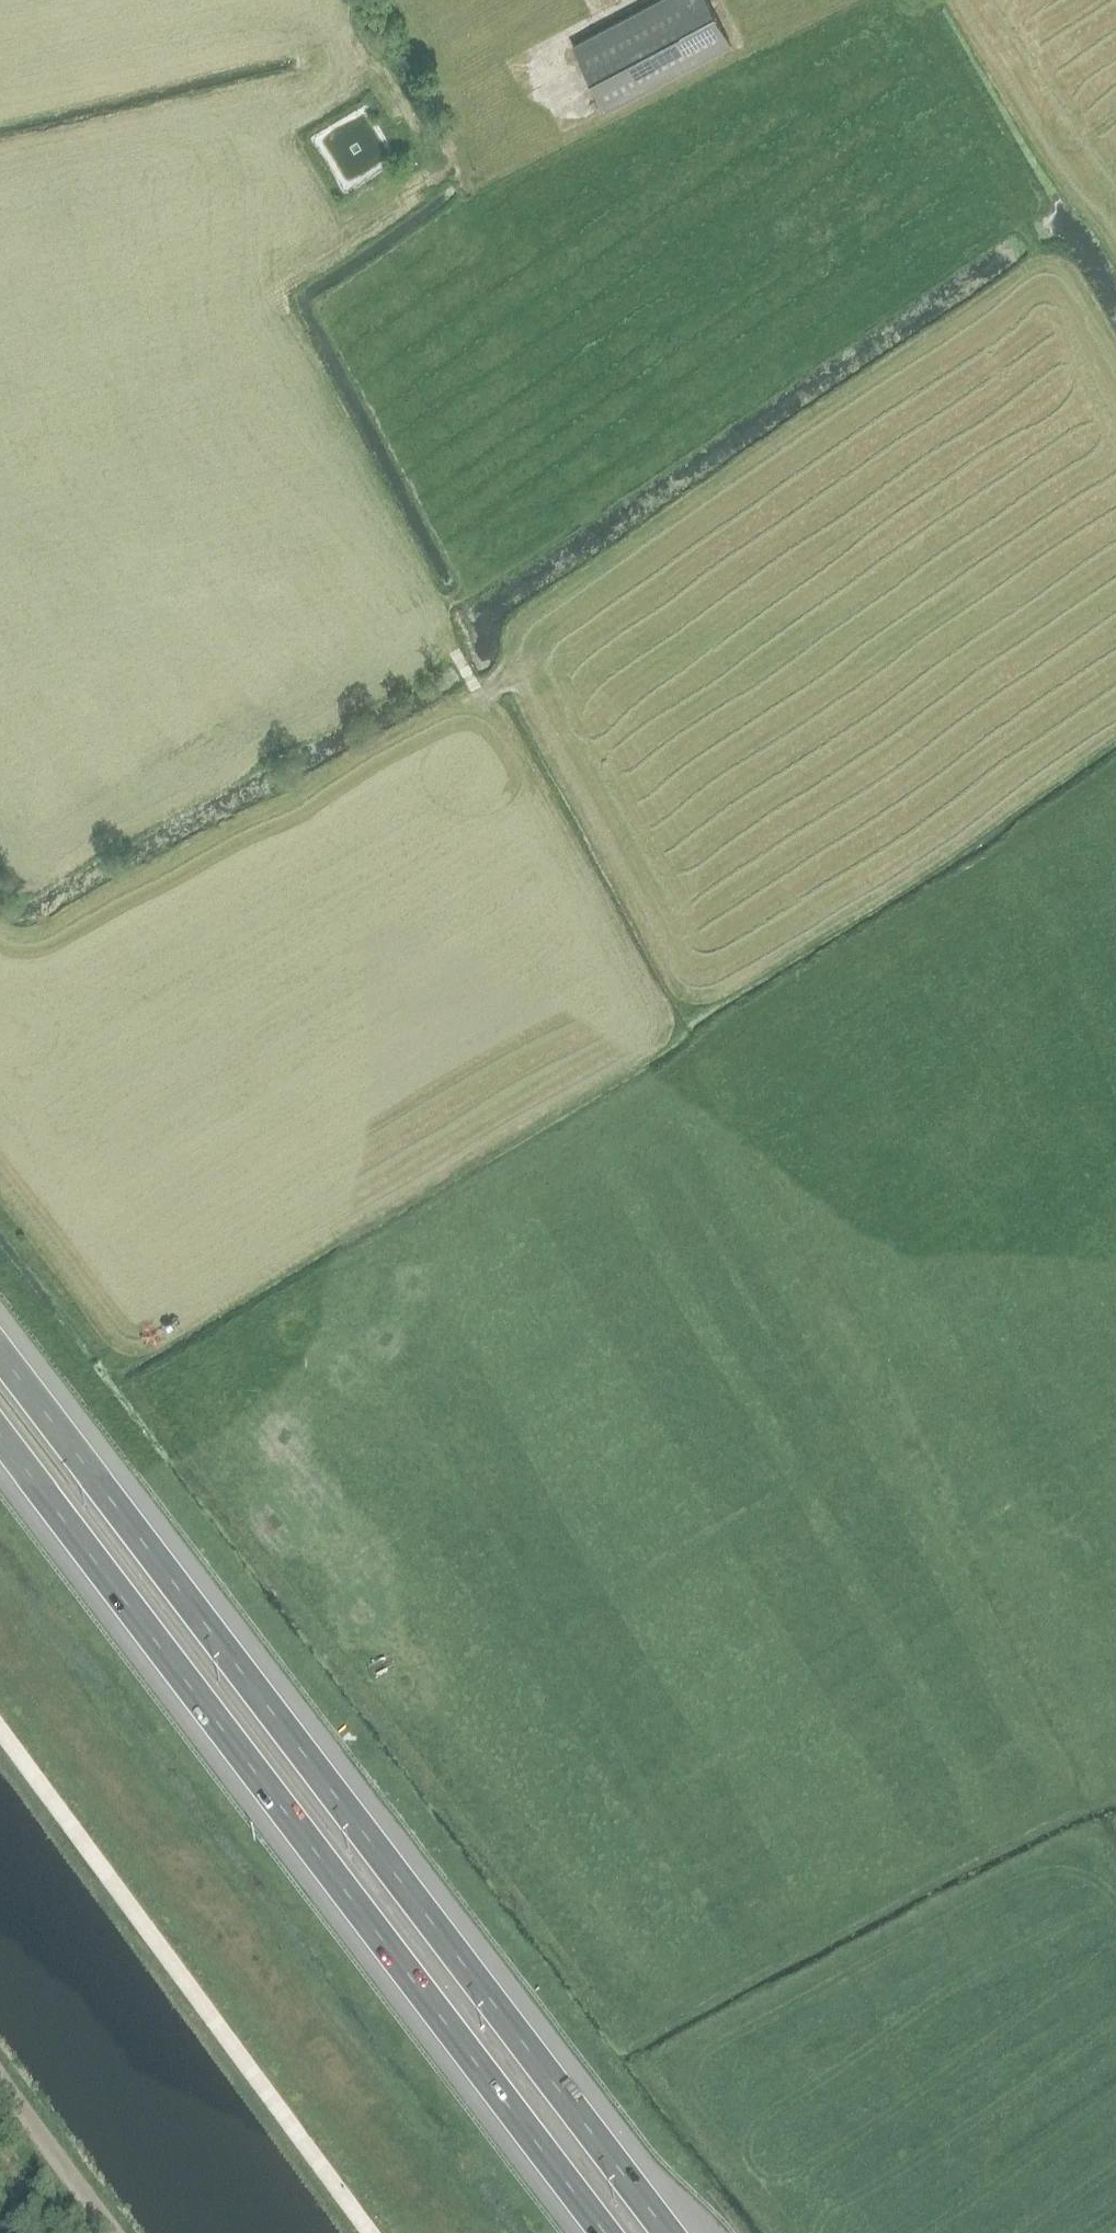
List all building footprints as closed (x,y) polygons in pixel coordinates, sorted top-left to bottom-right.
[(573,45),(608,110),(732,45),(708,0),(658,0),(573,45)]
